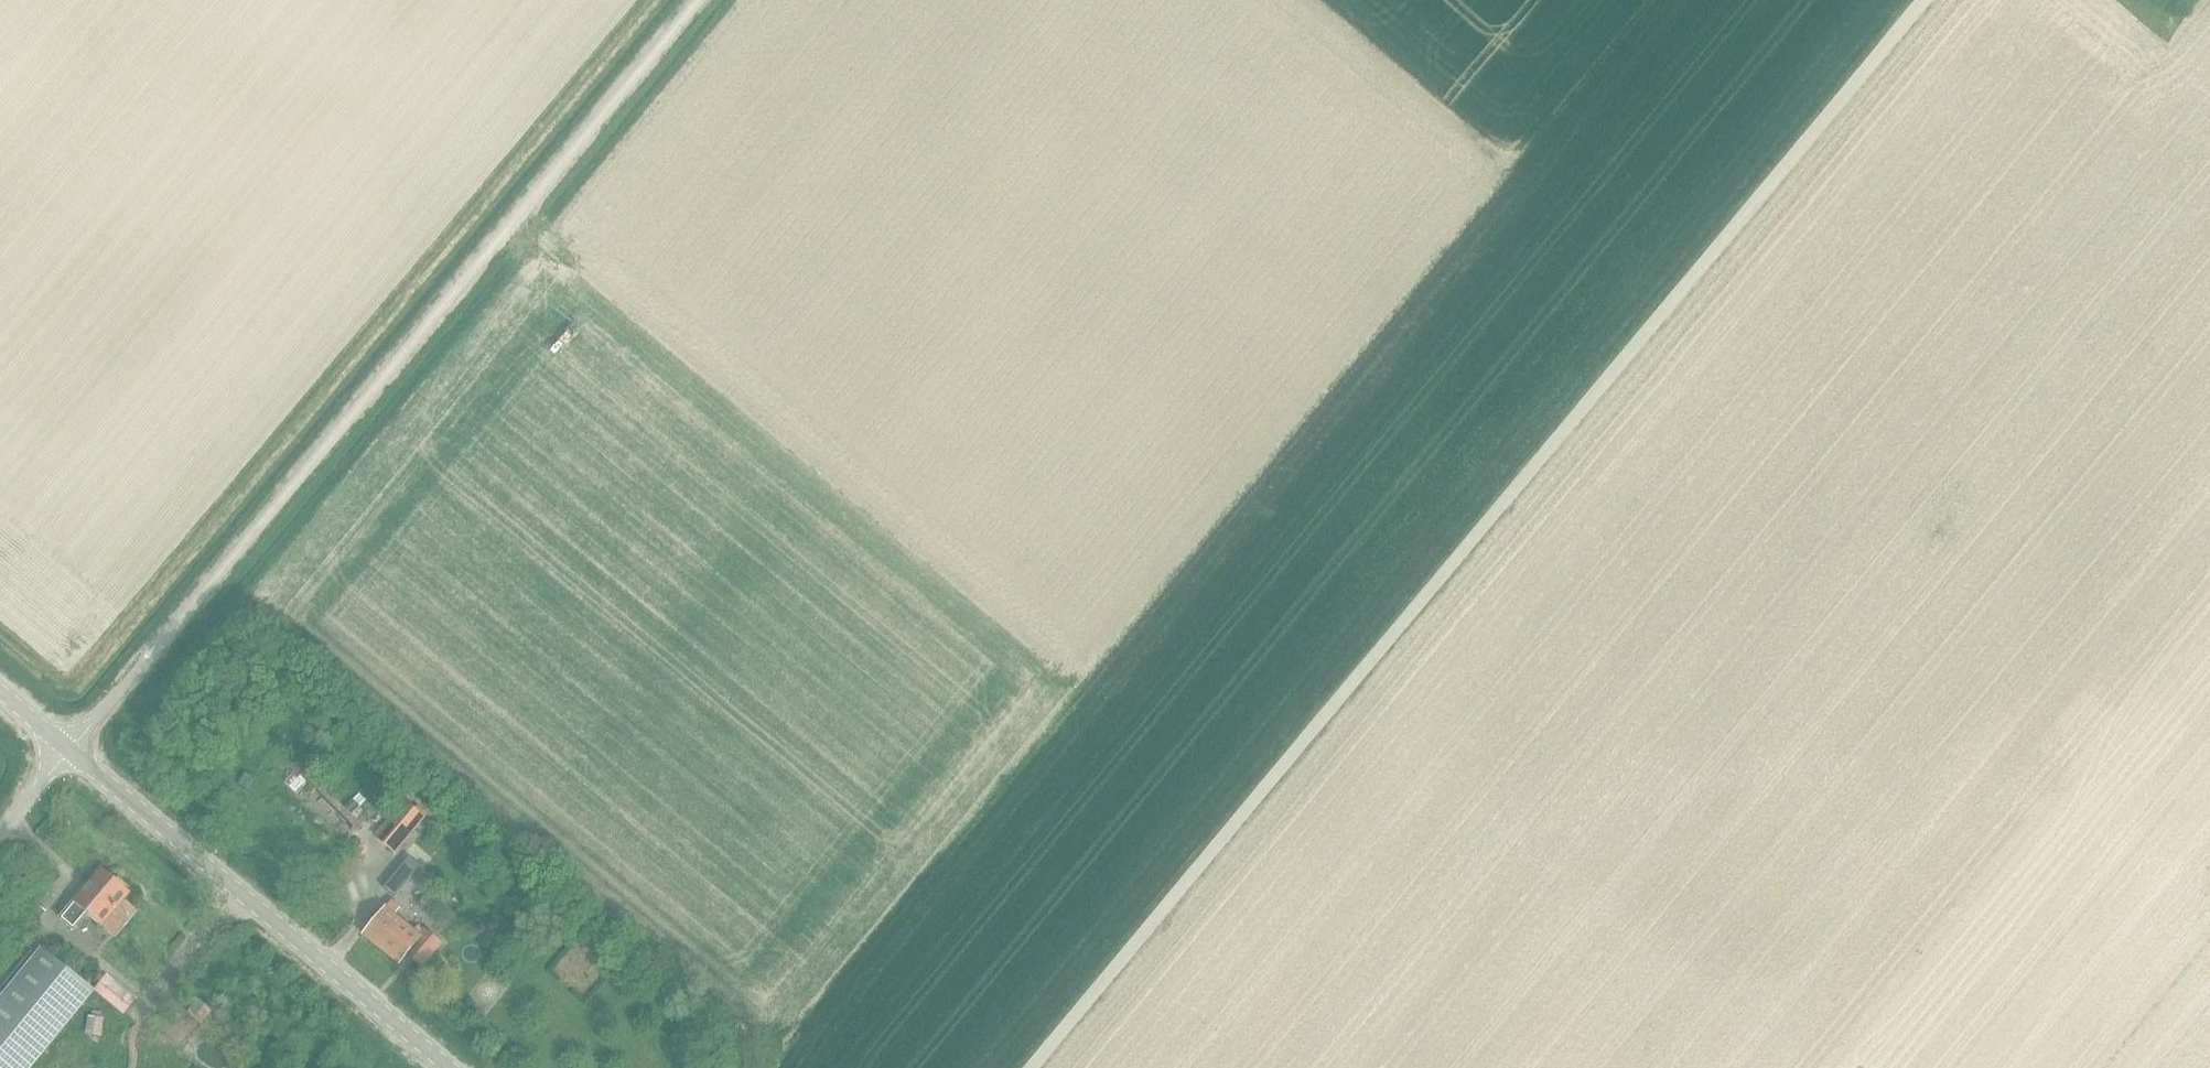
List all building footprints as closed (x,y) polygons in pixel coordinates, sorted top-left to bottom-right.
[(243,774),(237,784),(246,789),(252,779),(243,774)] [(351,799),(343,807),(350,813),(358,806),(352,800),(352,799),(351,799)] [(403,802),(374,836),(393,852),(422,818),(403,802)] [(454,820),(447,829),(459,839),(467,830),(454,820)] [(456,844),(450,853),(459,861),(465,853),(456,844)] [(382,888),(394,898),(420,866),(409,857),(382,888)] [(85,914),(99,927),(127,894),(123,890),(126,887),(116,878),(113,881),(99,870),(58,919),(71,930),(85,914)] [(362,934),(398,964),(406,954),(421,966),(440,944),(425,932),(421,937),(394,914),(397,909),(389,902),(362,934)] [(254,936),(257,933),(252,928),(249,932),(254,936)] [(0,999),(0,1067),(29,1067),(92,990),(41,949),(0,999)] [(136,1000),(105,975),(92,991),(123,1016),(136,1000)] [(469,1010),(474,1003),(466,997),(461,1003),(469,1010)] [(211,1010),(198,999),(186,1013),(200,1024),(211,1010)] [(88,1017),(85,1035),(99,1037),(102,1018),(100,1018),(101,1013),(91,1011),(90,1017),(88,1017)]
